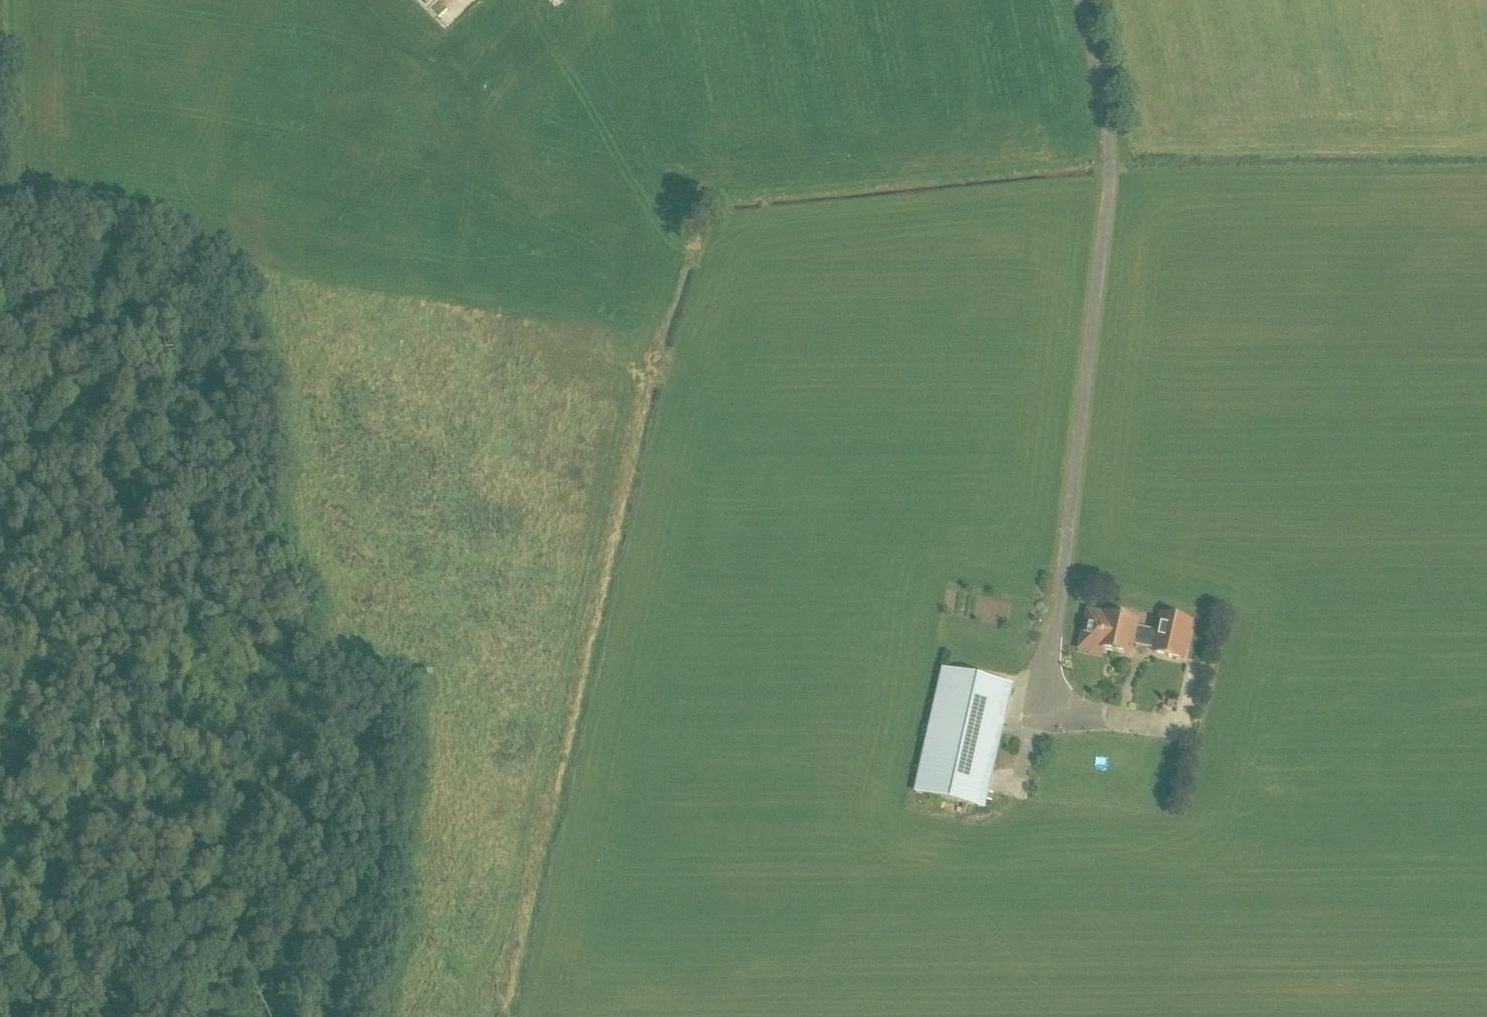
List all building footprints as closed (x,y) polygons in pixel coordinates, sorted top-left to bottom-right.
[(237,8),(246,0),(229,0),(237,8)] [(1131,657),(1134,646),(1137,629),(1138,623),(1109,617),(1109,618),(1089,614),(1081,652),(1102,656),(1103,651),(1131,657)] [(1160,634),(1137,629),(1134,646),(1156,651),(1155,653),(1185,660),(1193,623),(1164,616),(1160,634)] [(1014,689),(945,674),(919,796),(987,811),(989,803),(994,805),(996,797),(991,796),(1014,689)]
